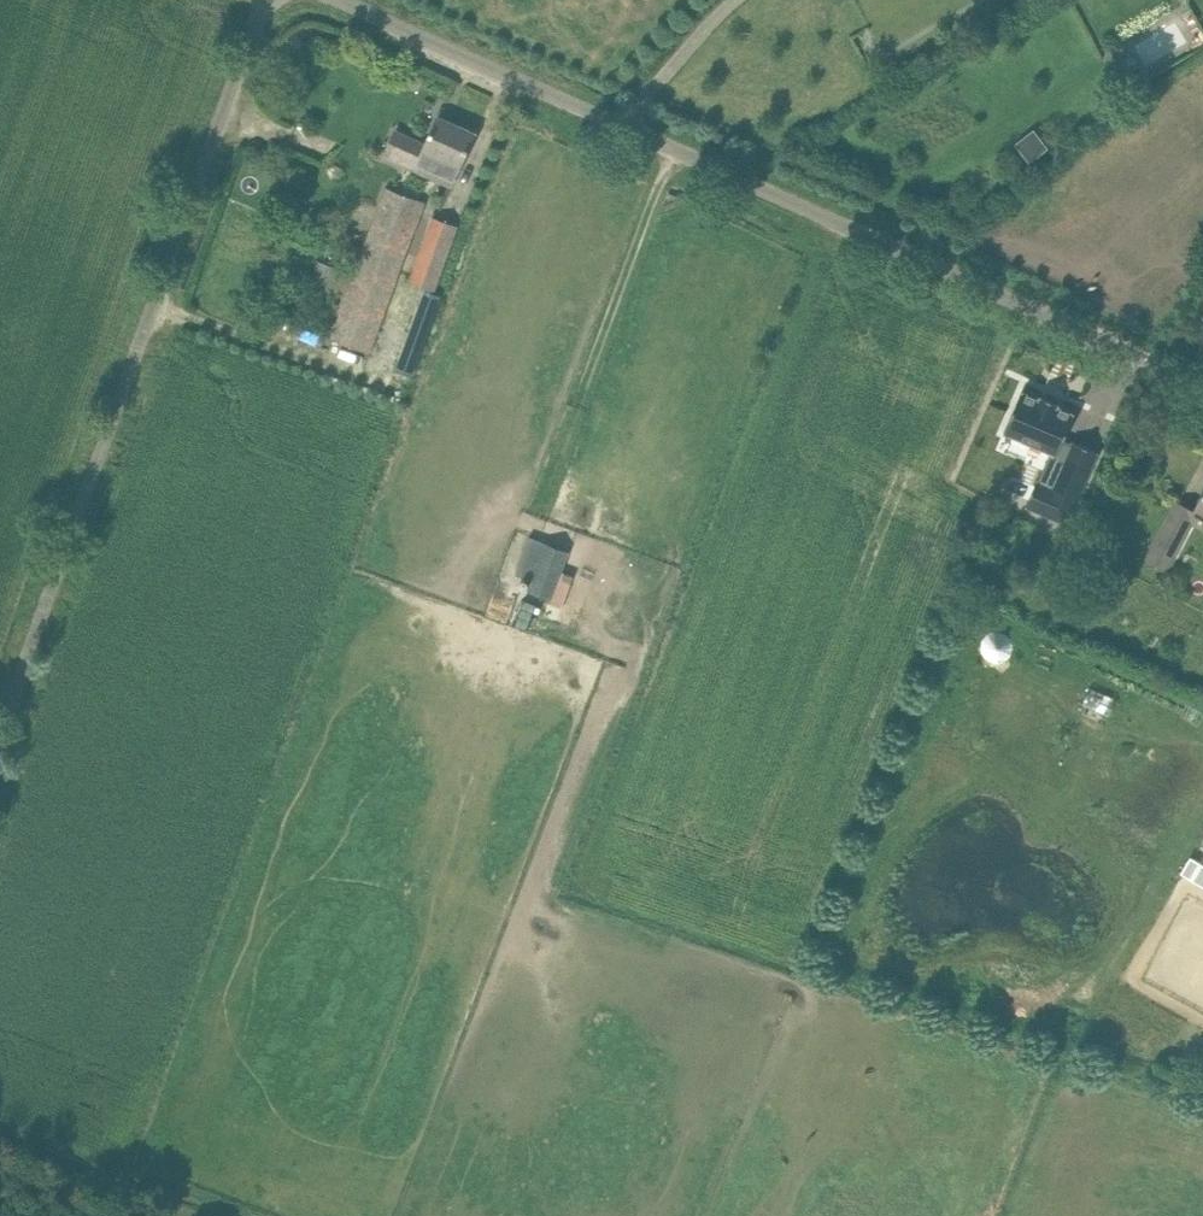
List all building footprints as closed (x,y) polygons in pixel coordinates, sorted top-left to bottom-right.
[(411,137),(401,161),(452,184),(461,164),(465,155),(475,133),(437,117),(424,146),(411,140),(413,137),(411,137)] [(387,188),(333,338),(356,346),(369,351),(423,201),(387,188)] [(433,217),(409,281),(434,290),(458,226),(433,217)] [(1019,390),(1001,432),(1003,433),(1004,432),(1050,451),(1035,485),(1034,484),(1035,483),(1033,483),(1022,509),(1024,510),(1024,509),(1065,526),(1096,451),(1097,452),(1098,450),(1071,439),(1071,441),(1072,441),(1071,444),(1061,439),(1072,412),(1070,412),(1070,413),(1053,406),(1054,403),(1055,403),(1056,402),(1038,394),(1037,396),(1038,396),(1037,399),(1020,392),(1021,391),(1019,390)] [(1172,506),(1144,560),(1167,572),(1193,524),(1195,519),(1191,517),(1172,506)] [(551,599),(569,550),(545,541),(527,591),(551,599)]
